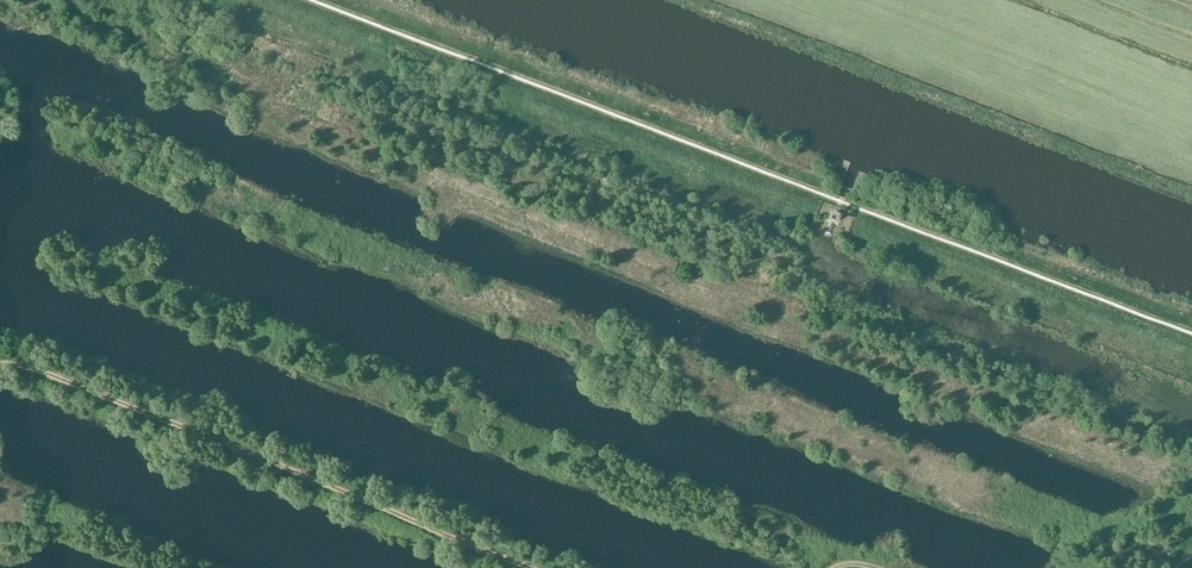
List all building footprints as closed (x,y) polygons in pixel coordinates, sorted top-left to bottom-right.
[(818,183),(816,189),(827,193),(829,187),(818,183)] [(831,207),(827,217),(837,221),(841,211),(831,207)]
